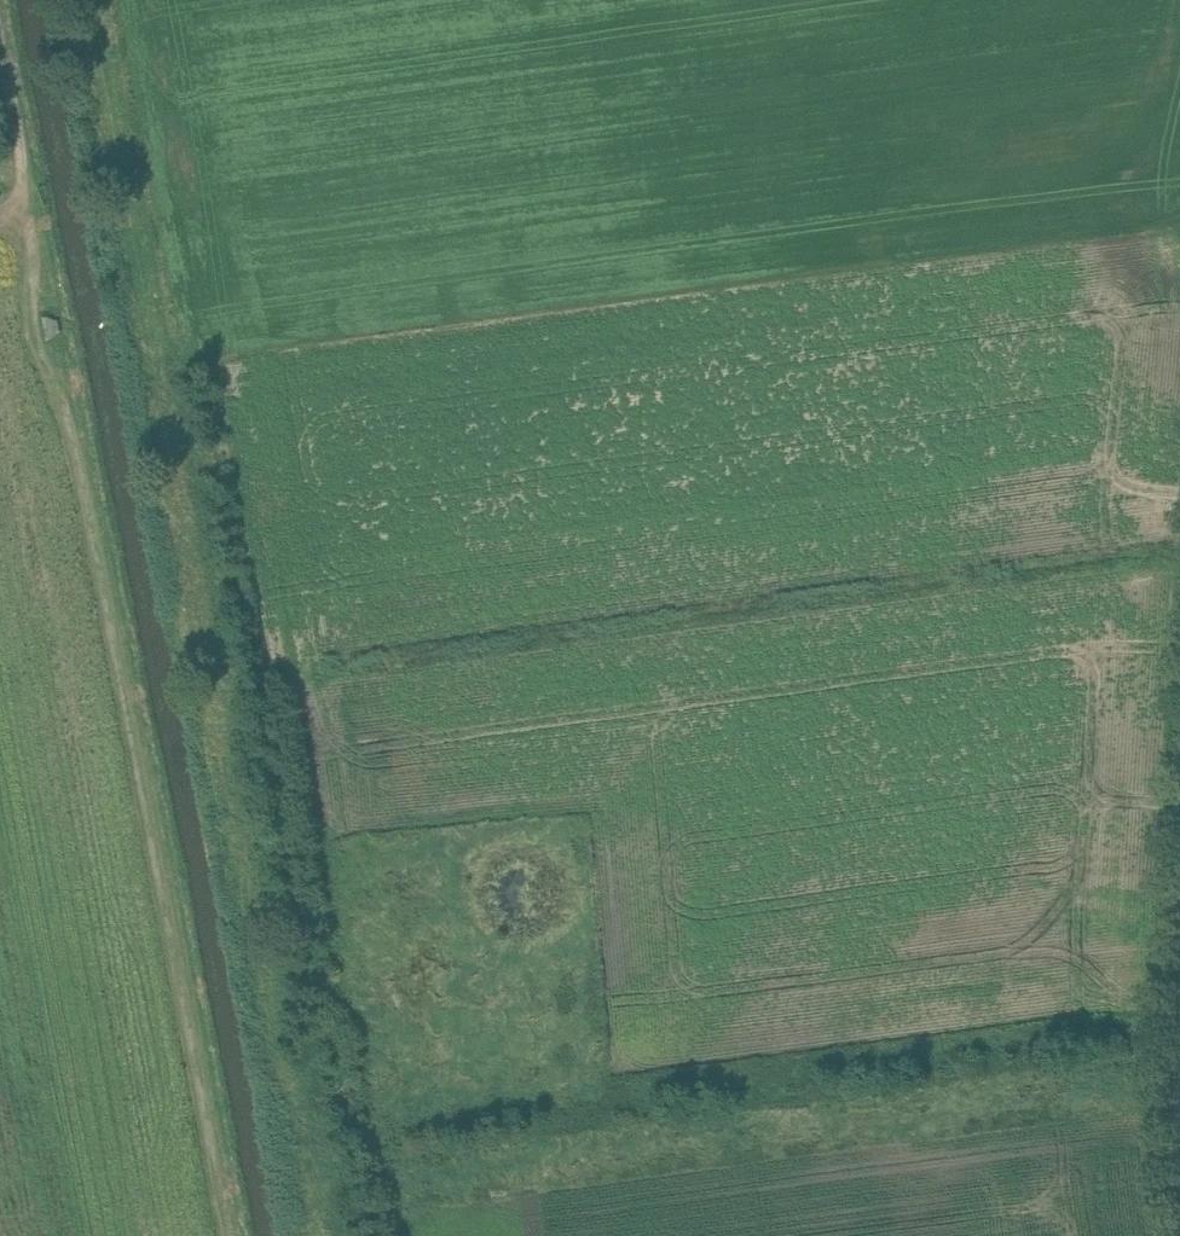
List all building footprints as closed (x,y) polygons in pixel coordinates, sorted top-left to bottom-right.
[(47,315),(42,316),(48,341),(53,340),(62,330),(59,318),(47,315)]
